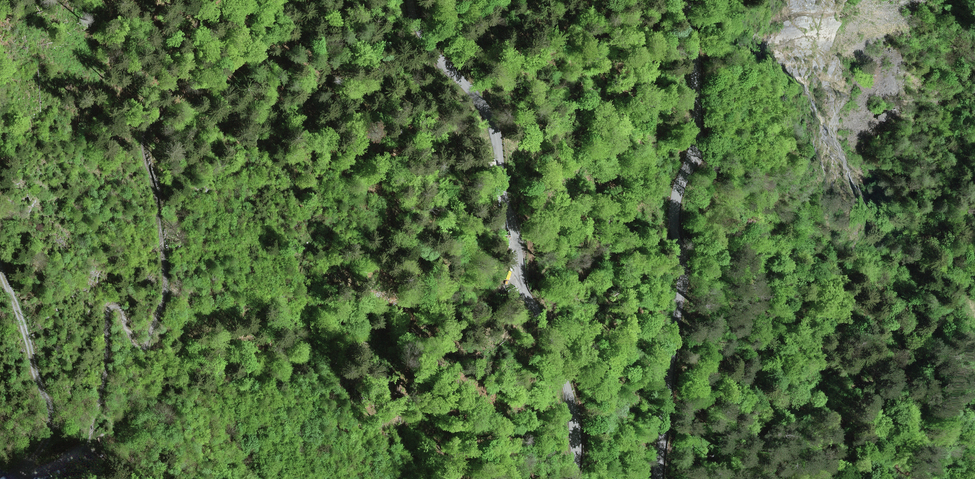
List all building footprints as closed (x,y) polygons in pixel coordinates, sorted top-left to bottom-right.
[(53,447),(57,455),(80,442),(76,435),(53,447)]
